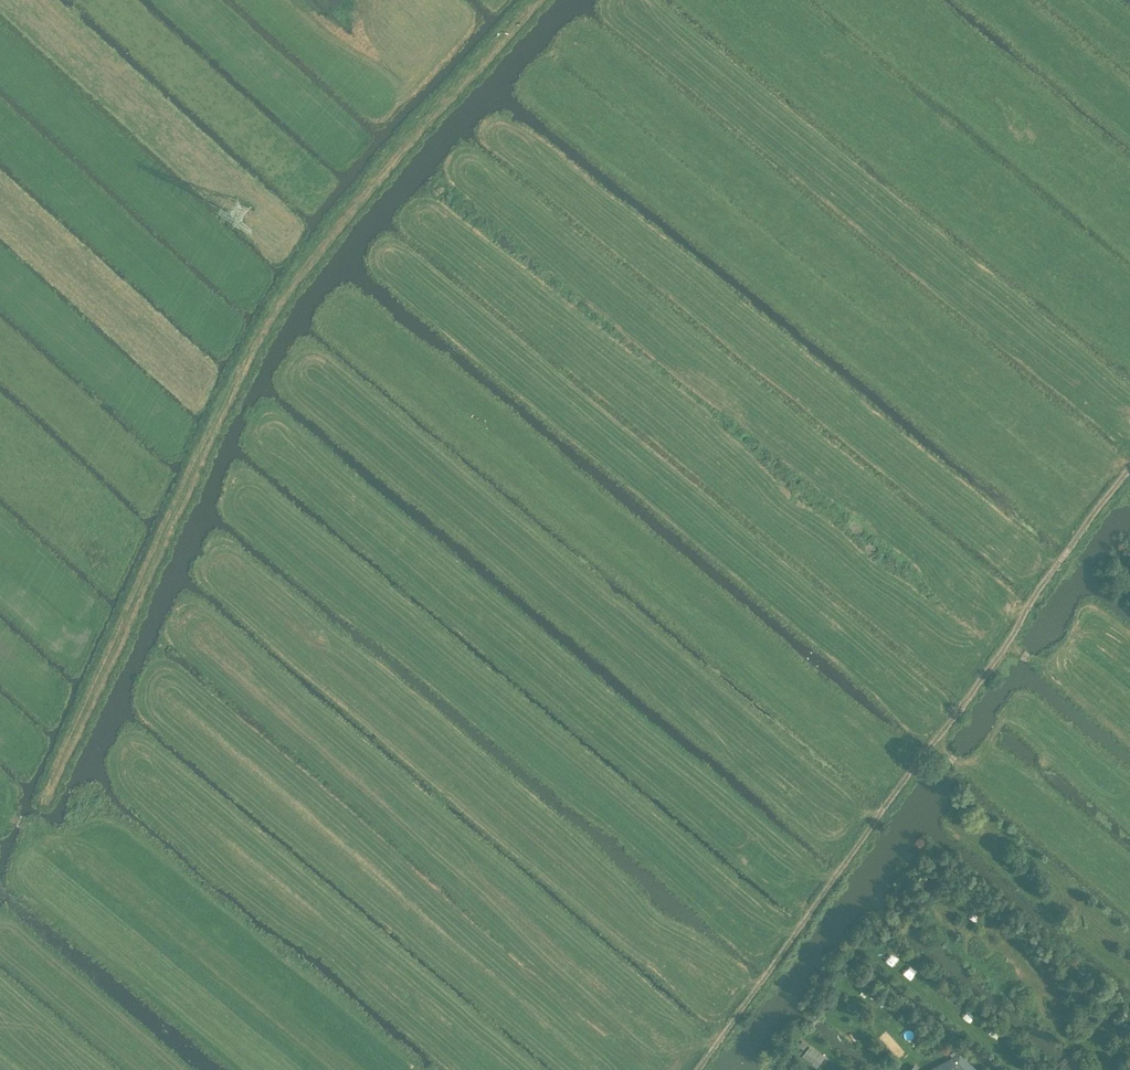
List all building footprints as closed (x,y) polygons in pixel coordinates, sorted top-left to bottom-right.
[(909,1031),(906,1035),(910,1039),(913,1035),(916,1037),(919,1033),(910,1026),(907,1030),(909,1031)] [(803,1056),(817,1067),(825,1057),(810,1046),(803,1056)] [(960,1055),(929,1069),(976,1069),(960,1055)]
